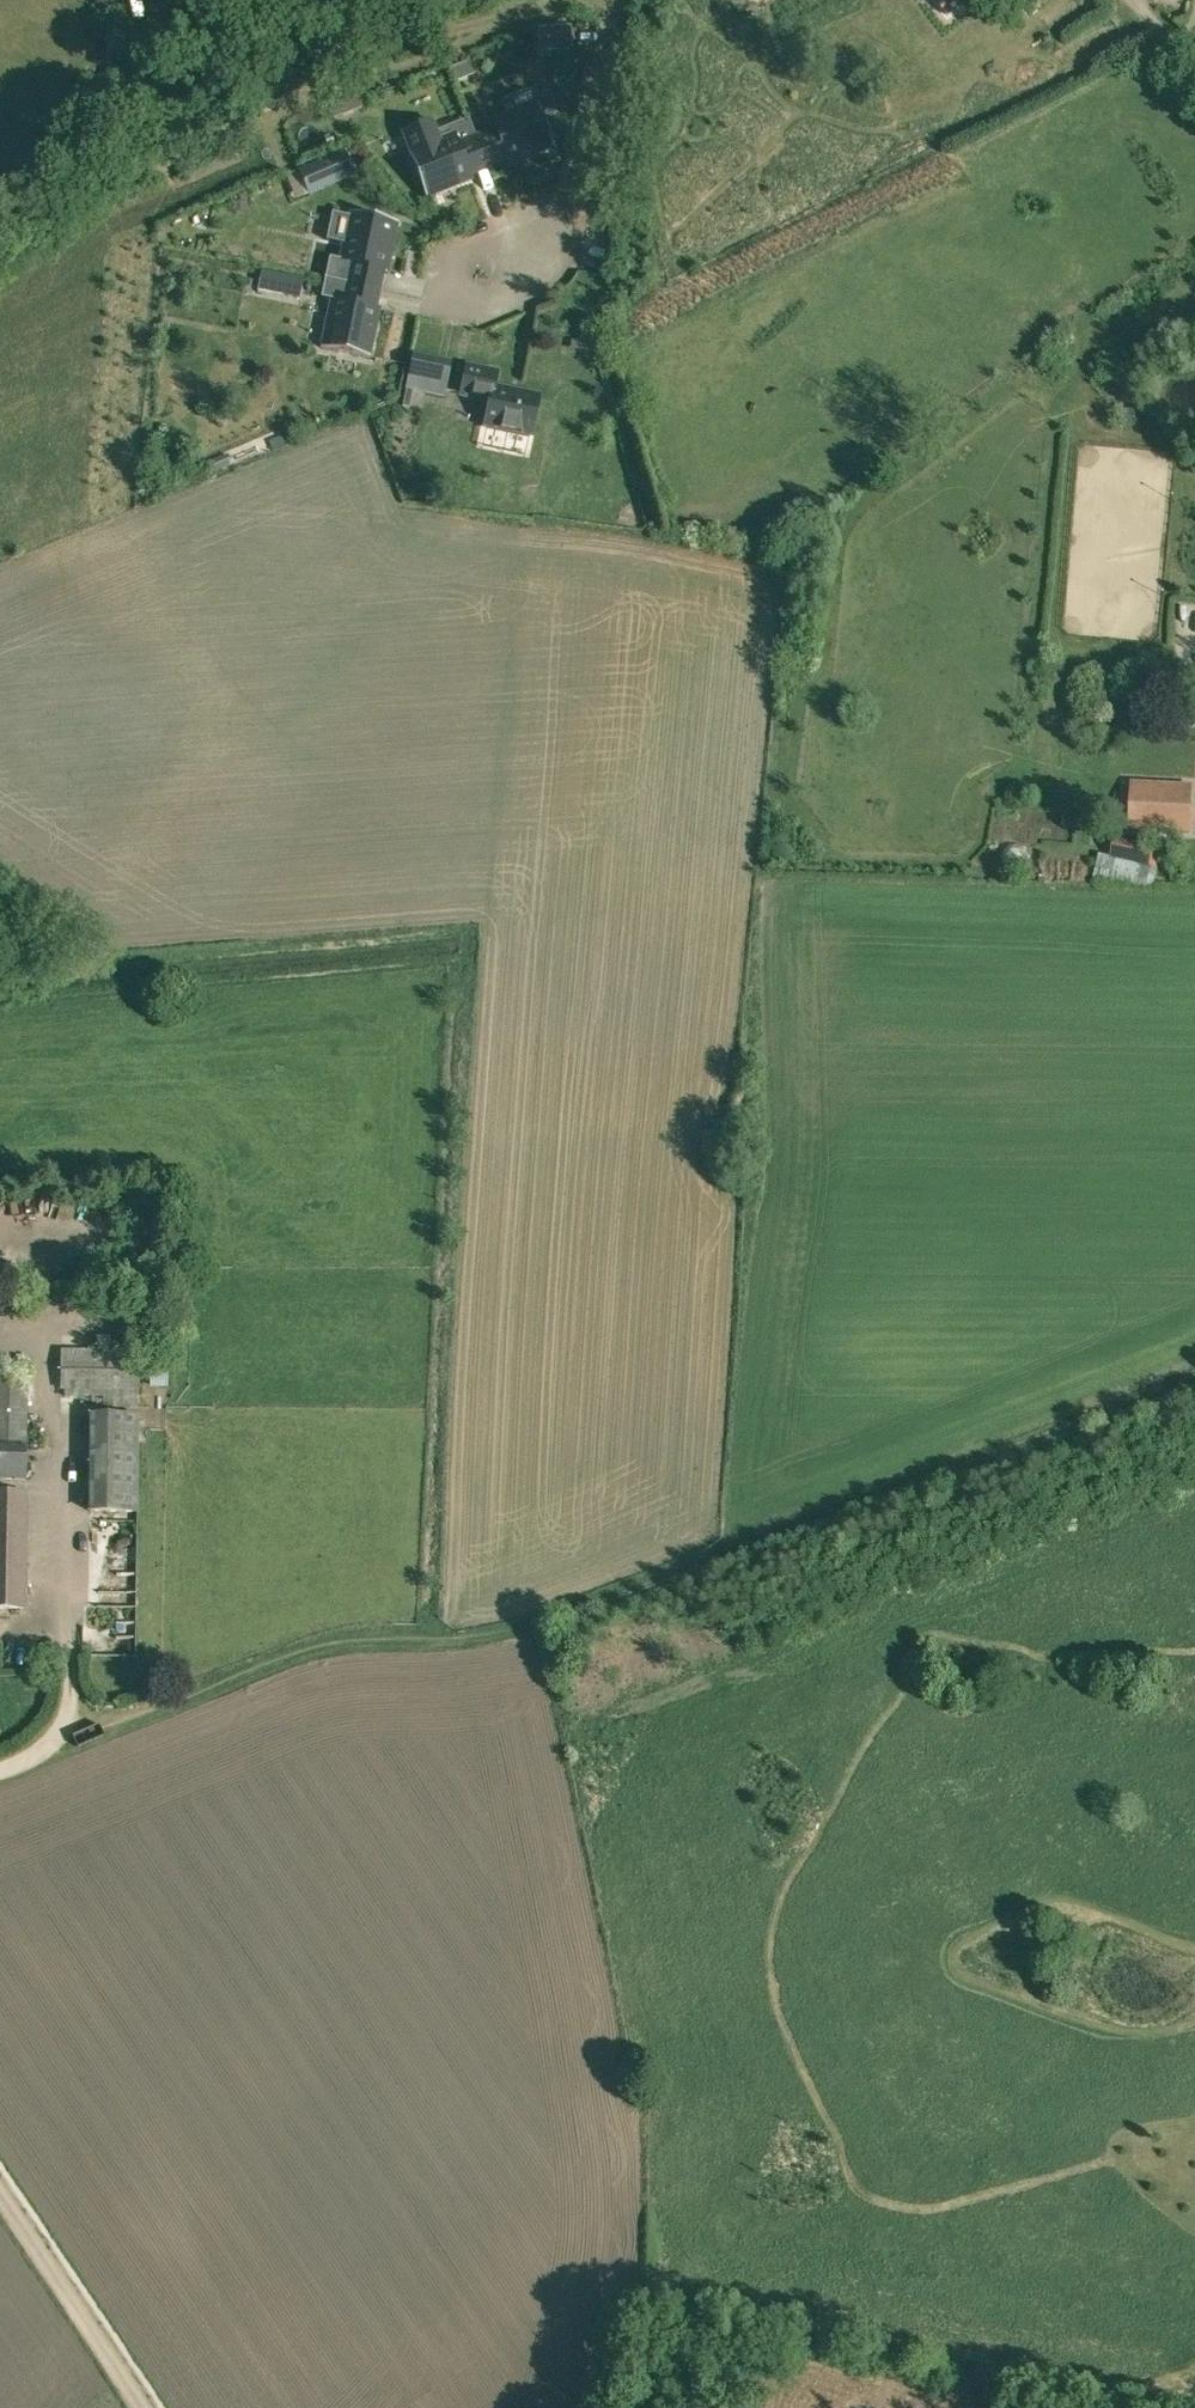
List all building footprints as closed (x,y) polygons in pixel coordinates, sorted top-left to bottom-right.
[(947,14),(966,0),(937,0),(947,14)] [(1031,11),(1046,0),(1023,0),(1031,11)] [(570,28),(538,30),(539,54),(572,52),(570,28)] [(471,74),(467,63),(453,69),(457,79),(471,74)] [(476,137),(486,162),(504,155),(507,164),(552,146),(553,148),(555,148),(542,117),(556,112),(545,84),(504,101),(509,114),(491,122),(494,130),(476,137)] [(361,107),(356,93),(329,104),(335,117),(361,107)] [(468,169),(486,162),(476,137),(458,144),(455,136),(441,142),(436,131),(405,143),(409,151),(407,152),(426,199),(427,198),(427,196),(471,178),(468,169)] [(297,170),(308,196),(351,178),(340,151),(297,170)] [(326,277),(346,281),(372,287),(376,269),(385,271),(395,223),(398,224),(398,223),(349,212),(349,214),(351,214),(342,259),(330,256),(326,277)] [(257,291),(300,301),(304,281),(261,272),(257,291)] [(372,287),(346,281),(342,301),(333,299),(323,347),(321,346),(320,348),(370,358),(370,356),(368,356),(378,309),(368,307),(372,287)] [(407,391),(446,399),(453,363),(414,355),(407,391)] [(485,426),(531,435),(539,396),(494,387),(497,371),(468,365),(462,395),(490,400),(485,426)] [(1133,409),(1122,409),(1122,423),(1133,423),(1133,409)] [(281,436),(275,439),(279,448),(285,445),(281,436)] [(225,455),(208,462),(213,473),(230,466),(225,455)] [(1131,781),(1129,830),(1191,833),(1193,784),(1131,781)] [(1106,880),(1146,889),(1147,885),(1154,887),(1159,865),(1163,848),(1155,847),(1155,846),(1117,837),(1106,880)] [(65,1231),(66,1201),(45,1201),(44,1230),(65,1231)] [(113,1407),(138,1407),(139,1350),(61,1349),(60,1389),(64,1389),(64,1396),(113,1397),(113,1407)] [(149,1380),(168,1380),(168,1349),(150,1349),(149,1380)] [(26,1480),(27,1445),(26,1445),(28,1369),(0,1369),(0,1479),(26,1480)] [(162,1427),(162,1409),(142,1409),(142,1427),(162,1427)] [(88,1414),(88,1513),(138,1513),(138,1414),(88,1414)] [(23,1610),(25,1494),(0,1494),(0,1609),(23,1610)] [(93,1540),(96,1591),(113,1590),(112,1575),(130,1574),(128,1538),(93,1540)]
